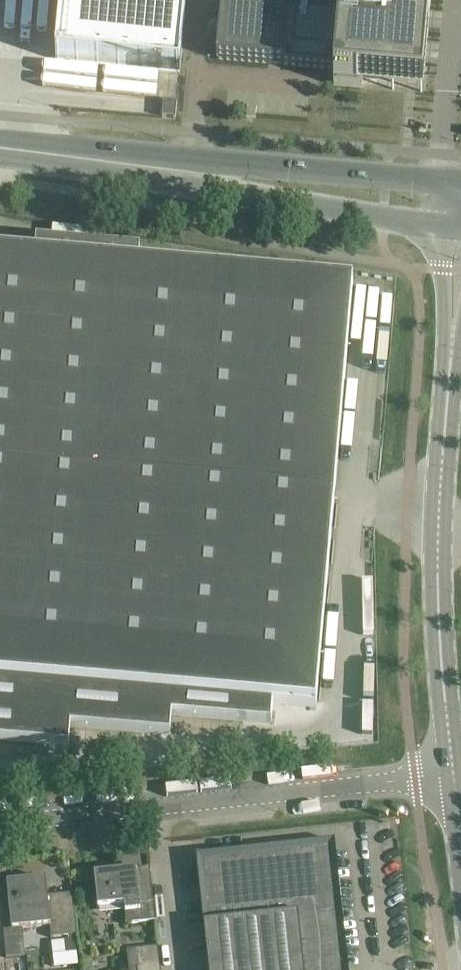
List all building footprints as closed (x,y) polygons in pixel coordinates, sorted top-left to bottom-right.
[(56,65),(179,76),(186,0),(61,0),(56,65)] [(216,60),(335,70),(333,85),(362,88),(423,93),(430,9),(431,0),(221,0),(216,60)] [(162,101),(160,117),(174,118),(175,102),(162,101)] [(69,747),(71,727),(170,735),(172,716),(271,724),(273,704),(316,708),(353,284),(195,271),(138,268),(140,248),(36,239),(35,257),(0,254),(0,741),(69,747)] [(209,969),(341,969),(336,921),(340,921),(339,910),(334,911),(328,850),(199,863),(197,863),(209,969)] [(156,921),(150,868),(94,874),(98,908),(124,905),(126,925),(156,921)] [(49,912),(45,879),(7,883),(12,930),(50,926),(51,938),(77,935),(72,894),(71,894),(73,910),(49,912)] [(158,947),(143,949),(145,967),(137,968),(137,969),(161,969),(158,947)]
